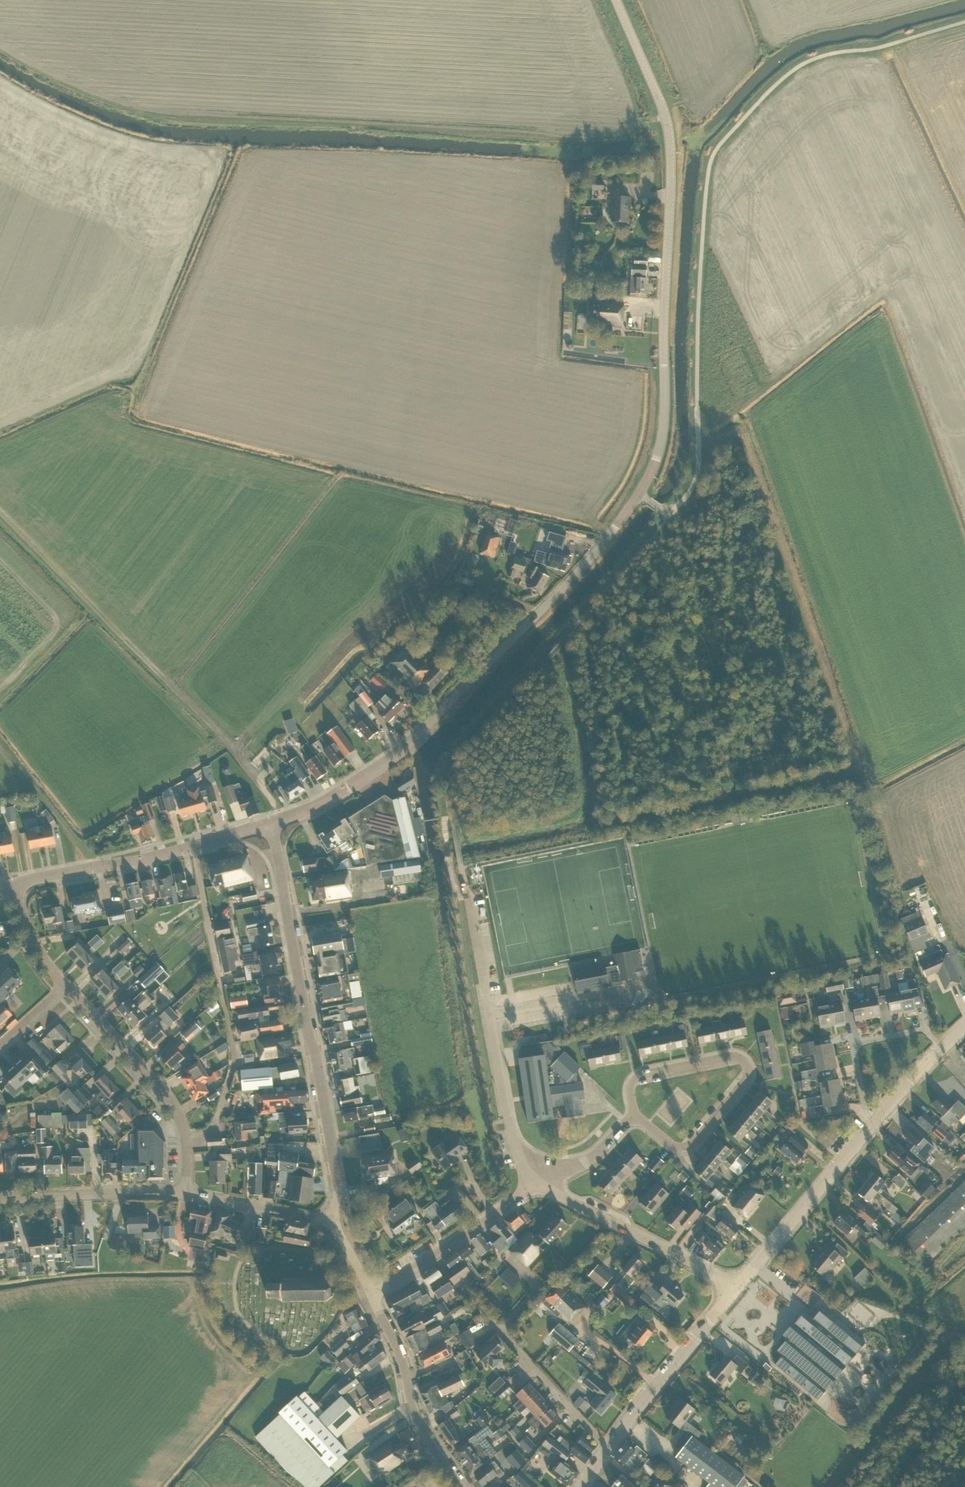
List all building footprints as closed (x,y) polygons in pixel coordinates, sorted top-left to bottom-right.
[(593,182),(592,191),(604,191),(605,182),(593,182)] [(613,206),(612,222),(628,223),(629,207),(630,207),(631,198),(624,198),(624,190),(611,190),(610,206),(613,206)] [(631,277),(631,294),(646,294),(647,266),(648,258),(635,258),(635,266),(633,266),(632,277),(631,277)] [(601,299),(590,298),(588,324),(602,325),(601,334),(612,335),(613,327),(622,328),(624,302),(601,301),(601,299)] [(485,526),(504,530),(506,522),(504,521),(504,519),(499,517),(498,520),(487,517),(485,526)] [(563,546),(567,533),(555,529),(551,542),(563,546)] [(481,554),(495,558),(500,538),(486,534),(481,554)] [(572,556),(550,550),(546,566),(556,569),(565,572),(567,564),(569,565),(572,556)] [(508,576),(514,578),(516,571),(523,573),(526,563),(514,559),(508,576)] [(543,588),(549,577),(539,572),(540,570),(533,566),(527,576),(532,579),(527,588),(541,595),(545,589),(543,588)] [(421,683),(430,692),(449,673),(439,664),(435,668),(410,644),(389,665),(414,691),(421,683)] [(371,681),(383,691),(388,685),(376,675),(371,681)] [(379,697),(379,698),(396,715),(404,708),(394,698),(393,700),(384,691),(378,697),(379,697)] [(368,707),(373,703),(365,692),(359,696),(368,707)] [(360,698),(350,706),(362,721),(356,726),(368,740),(379,731),(371,722),(376,718),(360,698)] [(388,723),(396,715),(379,698),(373,703),(373,704),(380,712),(379,713),(388,723)] [(287,721),(288,732),(296,731),(295,720),(287,721)] [(355,751),(337,727),(327,734),(326,733),(320,737),(328,748),(324,751),(335,766),(355,751)] [(306,764),(317,780),(327,773),(310,749),(307,744),(301,748),(305,753),(311,761),(306,764)] [(306,790),(300,782),(302,780),(303,781),(310,776),(297,757),(290,763),(292,766),(281,773),(288,783),(281,787),(290,801),(306,790)] [(231,769),(229,766),(225,766),(222,769),(222,772),(225,775),(229,775),(231,773),(231,769)] [(396,785),(400,792),(416,783),(411,776),(396,785)] [(233,785),(224,788),(230,805),(239,802),(242,812),(246,810),(248,818),(260,814),(254,796),(247,799),(245,793),(243,794),(239,784),(233,786),(233,785)] [(199,789),(188,792),(194,814),(206,810),(203,799),(208,798),(209,803),(217,801),(213,786),(205,788),(206,791),(200,793),(199,789)] [(185,802),(178,804),(182,817),(194,814),(188,792),(187,788),(182,790),(183,793),(185,802)] [(348,820),(358,834),(360,833),(368,865),(421,857),(406,798),(392,801),(385,796),(348,820)] [(164,799),(168,813),(176,811),(173,797),(164,799)] [(148,821),(155,818),(150,803),(142,806),(145,816),(138,818),(140,824),(131,827),(134,835),(139,834),(142,844),(151,841),(150,838),(154,836),(148,821)] [(6,808),(9,823),(17,822),(14,807),(6,808)] [(41,814),(50,824),(55,820),(47,810),(41,814)] [(351,848),(347,841),(358,834),(348,820),(333,829),(347,850),(351,848)] [(39,827),(40,833),(42,847),(56,845),(52,828),(44,830),(44,826),(39,827)] [(36,831),(27,833),(31,849),(42,847),(40,833),(39,827),(35,827),(36,831)] [(318,838),(327,853),(338,846),(343,853),(347,850),(333,829),(318,838)] [(2,855),(15,852),(12,836),(6,837),(5,832),(0,833),(0,846),(2,855)] [(334,871),(340,866),(332,855),(326,860),(334,871)] [(220,864),(209,867),(213,887),(225,884),(225,887),(253,880),(247,856),(220,862),(220,864)] [(320,870),(323,869),(323,872),(333,871),(334,871),(326,860),(325,858),(318,859),(303,861),(305,872),(320,870)] [(380,866),(382,878),(421,872),(419,860),(380,866)] [(326,899),(326,902),(352,898),(348,871),(322,875),(322,878),(310,880),(313,901),(326,899)] [(198,896),(196,886),(187,887),(185,873),(175,875),(178,892),(184,891),(185,898),(198,896)] [(171,884),(173,884),(172,876),(156,879),(158,890),(160,889),(162,898),(173,896),(171,884)] [(142,882),(145,897),(154,895),(151,880),(142,882)] [(134,900),(135,908),(143,907),(138,883),(126,885),(130,901),(134,900)] [(82,894),(82,897),(71,899),(75,915),(86,913),(86,916),(102,912),(98,891),(82,894)] [(258,899),(256,892),(243,895),(244,902),(258,899)] [(256,916),(264,915),(263,905),(254,907),(256,916)] [(46,924),(48,923),(49,930),(56,928),(55,924),(64,922),(61,907),(50,909),(51,914),(44,915),(46,924)] [(107,910),(110,926),(127,922),(124,907),(107,910)] [(223,920),(231,918),(230,909),(225,910),(222,915),(223,920)] [(904,925),(912,945),(930,937),(922,918),(904,925)] [(271,926),(266,927),(264,920),(247,923),(250,937),(261,935),(263,947),(274,944),(271,926)] [(73,921),(63,923),(65,934),(75,932),(73,921)] [(215,925),(220,951),(236,948),(234,936),(231,922),(215,925)] [(67,954),(75,963),(101,939),(97,935),(83,949),(78,944),(67,954)] [(112,944),(117,949),(127,940),(122,935),(112,944)] [(354,938),(342,940),(342,935),(312,940),(314,955),(317,954),(319,965),(318,965),(320,978),(323,977),(341,974),(348,973),(345,954),(356,952),(354,938)] [(104,943),(101,939),(75,963),(83,972),(94,962),(89,956),(104,943)] [(118,949),(122,954),(123,954),(124,956),(130,951),(129,951),(133,947),(128,940),(118,949)] [(238,961),(236,948),(220,951),(224,973),(236,970),(234,961),(238,961)] [(618,966),(605,968),(605,964),(573,970),(578,994),(624,985),(623,981),(637,978),(634,966),(643,964),(640,950),(616,954),(618,966)] [(926,978),(937,972),(944,990),(961,983),(948,953),(944,955),(941,950),(929,956),(931,961),(920,966),(926,978)] [(276,966),(278,965),(276,954),(260,957),(259,952),(242,954),(245,966),(261,964),(264,976),(277,973),(276,966)] [(92,981),(100,990),(125,966),(122,962),(113,970),(114,971),(108,977),(102,971),(92,981)] [(139,981),(145,987),(164,970),(158,963),(139,981)] [(133,973),(138,978),(145,971),(140,965),(133,973)] [(125,966),(100,990),(108,999),(119,989),(114,983),(129,970),(125,966)] [(21,983),(9,970),(1,978),(0,977),(0,1004),(13,991),(13,990),(21,983)] [(897,980),(904,979),(902,971),(896,972),(897,980)] [(361,981),(360,973),(338,976),(339,981),(318,984),(322,1004),(362,997),(359,981),(361,981)] [(884,990),(883,985),(888,985),(889,989),(891,989),(888,974),(879,975),(881,990),(884,990)] [(870,976),(872,984),(879,983),(877,975),(870,976)] [(856,1021),(868,1019),(864,999),(855,1001),(853,991),(855,991),(852,979),(844,981),(846,992),(848,992),(850,1002),(852,1002),(856,1021)] [(915,980),(907,981),(909,991),(899,993),(903,1012),(915,1010),(915,1008),(924,1007),(920,989),(918,989),(915,980)] [(843,981),(835,982),(836,990),(844,989),(843,981)] [(283,990),(282,990),(281,982),(268,984),(269,992),(264,993),(266,1003),(275,1002),(275,1004),(284,1002),(283,994),(284,994),(283,990)] [(891,1015),(903,1012),(899,993),(890,994),(889,989),(888,985),(883,985),(884,990),(885,996),(887,995),(891,1015)] [(874,997),(864,999),(868,1019),(880,1017),(876,997),(879,997),(877,987),(872,988),(874,997)] [(143,992),(132,1001),(129,998),(117,1009),(126,1018),(151,995),(147,990),(144,994),(143,992)] [(778,995),(780,1005),(796,1002),(794,992),(778,995)] [(839,1004),(829,1006),(833,1026),(845,1023),(841,1004),(844,1004),(842,993),(837,994),(839,1004)] [(126,1018),(135,1028),(147,1017),(142,1011),(150,1004),(156,999),(151,995),(126,1018)] [(233,1009),(248,1007),(248,1002),(242,1003),(241,998),(231,999),(233,1009)] [(833,1026),(829,1006),(820,1008),(818,998),(813,999),(815,1009),(817,1009),(821,1028),(833,1026)] [(155,1009),(159,1014),(170,1004),(166,1000),(155,1009)] [(340,1003),(322,1006),(325,1024),(341,1021),(341,1022),(348,1020),(346,1010),(339,1012),(339,1009),(354,1006),(353,1000),(340,1002),(340,1003)] [(651,1008),(650,1007),(650,1002),(637,1005),(638,1011),(651,1008)] [(12,1015),(2,1005),(0,1007),(0,1026),(12,1015)] [(259,1018),(260,1022),(262,1035),(284,1032),(282,1020),(270,1021),(269,1011),(278,1009),(278,1005),(238,1011),(240,1021),(259,1018)] [(164,1021),(163,1022),(158,1027),(157,1026),(145,1038),(149,1043),(150,1044),(152,1046),(153,1047),(154,1048),(167,1036),(163,1032),(179,1018),(170,1008),(160,1016),(164,1021)] [(202,1029),(204,1027),(199,1020),(196,1023),(202,1029)] [(744,1021),(728,1024),(731,1038),(747,1035),(744,1021)] [(181,1034),(189,1043),(203,1030),(202,1029),(196,1023),(195,1022),(181,1034)] [(242,1041),(257,1038),(260,1037),(257,1024),(254,1024),(254,1022),(240,1025),(241,1030),(240,1030),(242,1041)] [(328,1032),(330,1044),(347,1041),(343,1023),(326,1026),(327,1033),(328,1032)] [(728,1024),(712,1027),(715,1041),(731,1038),(728,1024)] [(54,1046),(60,1053),(74,1041),(60,1025),(49,1035),(57,1044),(54,1046)] [(715,1041),(712,1027),(697,1031),(699,1045),(715,1041)] [(210,1034),(214,1041),(221,1037),(217,1030),(210,1034)] [(757,1033),(760,1049),(774,1046),(771,1030),(757,1033)] [(284,1048),(296,1046),(293,1033),(257,1038),(261,1060),(285,1056),(284,1048)] [(685,1033),(669,1036),(672,1050),(688,1047),(685,1033)] [(361,1038),(362,1044),(373,1043),(372,1036),(361,1038)] [(669,1036),(653,1040),(656,1054),(672,1050),(669,1036)] [(31,1050),(33,1048),(39,1055),(44,1050),(34,1038),(27,1044),(31,1050)] [(656,1054),(653,1040),(637,1043),(640,1057),(656,1054)] [(814,1054),(815,1060),(835,1056),(832,1044),(820,1046),(819,1041),(800,1045),(802,1057),(814,1054)] [(163,1058),(172,1068),(173,1067),(176,1071),(181,1066),(179,1064),(184,1058),(179,1053),(185,1047),(181,1042),(174,1048),(174,1047),(167,1052),(168,1053),(163,1058)] [(555,1056),(561,1050),(553,1042),(521,1046),(523,1059),(519,1060),(528,1123),(553,1119),(552,1107),(565,1105),(567,1118),(583,1115),(581,1099),(585,1099),(582,1083),(577,1083),(576,1072),(580,1067),(565,1053),(559,1059),(555,1056)] [(218,1047),(222,1055),(230,1051),(225,1043),(218,1047)] [(621,1061),(619,1046),(602,1050),(605,1064),(621,1061)] [(760,1049),(764,1065),(778,1062),(774,1046),(760,1049)] [(356,1057),(354,1048),(331,1052),(335,1073),(346,1070),(346,1069),(352,1068),(350,1058),(356,1057)] [(82,1050),(67,1063),(76,1073),(83,1067),(88,1073),(97,1065),(82,1050)] [(589,1067),(605,1064),(602,1050),(586,1053),(589,1067)] [(37,1059),(33,1063),(26,1055),(15,1065),(27,1079),(35,1073),(40,1079),(49,1071),(37,1059)] [(837,1068),(835,1056),(815,1060),(817,1069),(801,1072),(803,1081),(809,1080),(819,1078),(818,1072),(837,1068)] [(356,1075),(367,1073),(364,1058),(353,1060),(356,1075)] [(70,1070),(61,1061),(52,1069),(65,1083),(70,1079),(65,1074),(70,1070)] [(189,1090),(206,1079),(209,1077),(199,1061),(184,1070),(188,1076),(182,1079),(189,1090)] [(778,1062),(764,1065),(767,1081),(781,1078),(778,1062)] [(282,1078),(282,1079),(299,1076),(297,1064),(280,1067),(280,1068),(271,1069),(272,1080),(282,1078)] [(20,1086),(27,1079),(15,1065),(4,1076),(11,1083),(6,1087),(15,1097),(23,1089),(20,1086)] [(273,1088),(272,1080),(271,1069),(271,1068),(241,1071),(243,1091),(273,1088)] [(53,1081),(58,1076),(54,1072),(49,1076),(53,1081)] [(221,1077),(218,1072),(213,1075),(216,1080),(221,1077)] [(105,1075),(97,1082),(95,1084),(102,1091),(96,1097),(105,1107),(113,1101),(110,1097),(118,1089),(105,1075)] [(336,1081),(342,1107),(362,1103),(359,1086),(354,1087),(352,1078),(336,1081)] [(820,1086),(822,1096),(842,1092),(839,1080),(820,1084),(819,1078),(809,1080),(810,1088),(820,1086)] [(206,1079),(189,1090),(195,1100),(208,1093),(206,1088),(204,1084),(208,1082),(206,1079)] [(797,1090),(803,1089),(802,1081),(795,1082),(797,1090)] [(65,1092),(69,1088),(64,1083),(60,1087),(65,1092)] [(75,1094),(86,1105),(94,1097),(83,1086),(75,1094)] [(60,1096),(78,1114),(86,1107),(69,1088),(65,1092),(60,1096)] [(206,1096),(210,1101),(220,1095),(217,1090),(206,1096)] [(257,1094),(258,1115),(273,1114),(276,1114),(276,1108),(295,1107),(295,1104),(309,1103),(308,1090),(257,1094)] [(842,1092),(822,1096),(824,1105),(809,1108),(811,1118),(826,1115),(825,1108),(844,1104),(842,1092)] [(761,1093),(752,1103),(764,1113),(763,1114),(770,1120),(773,1116),(766,1110),(772,1103),(761,1093)] [(935,1098),(932,1102),(933,1103),(931,1105),(942,1115),(940,1118),(949,1128),(954,1123),(955,1124),(959,1121),(963,1125),(964,1123),(964,1108),(958,1101),(952,1107),(940,1096),(936,1099),(935,1098)] [(120,1113),(129,1123),(140,1113),(126,1098),(115,1109),(119,1114),(120,1113)] [(763,1114),(764,1113),(752,1103),(744,1113),(756,1122),(755,1124),(762,1129),(765,1126),(758,1120),(763,1114)] [(342,1111),(345,1123),(368,1118),(368,1115),(374,1114),(372,1105),(342,1111)] [(102,1122),(112,1112),(108,1107),(97,1117),(102,1122)] [(374,1109),(375,1116),(386,1114),(384,1107),(374,1109)] [(0,1115),(0,1120),(0,1121),(8,1119),(7,1111),(3,1112),(0,1115)] [(930,1130),(933,1133),(942,1141),(944,1139),(949,1144),(955,1136),(950,1132),(951,1131),(942,1122),(939,1127),(935,1124),(936,1123),(924,1112),(916,1122),(928,1132),(930,1130)] [(39,1117),(39,1129),(62,1128),(62,1113),(52,1113),(52,1116),(39,1117)] [(302,1133),(308,1133),(307,1119),(292,1120),(292,1113),(279,1113),(279,1120),(280,1123),(289,1122),(290,1134),(294,1133),(294,1136),(302,1135),(302,1133)] [(736,1122),(748,1132),(747,1133),(754,1139),(756,1136),(750,1130),(755,1124),(756,1122),(744,1113),(736,1122)] [(88,1126),(87,1115),(87,1114),(78,1115),(79,1127),(88,1126)] [(375,1117),(376,1123),(392,1120),(390,1114),(375,1117)] [(78,1115),(70,1115),(70,1127),(79,1127),(78,1115)] [(113,1136),(118,1132),(106,1118),(101,1123),(113,1136)] [(250,1133),(257,1132),(256,1121),(235,1123),(236,1141),(248,1140),(247,1130),(250,1130),(250,1133)] [(748,1132),(736,1122),(728,1132),(739,1141),(738,1143),(745,1149),(748,1145),(741,1139),(747,1133),(748,1132)] [(785,1127),(794,1135),(797,1131),(788,1123),(785,1127)] [(364,1127),(365,1133),(375,1131),(374,1125),(364,1127)] [(934,1148),(912,1128),(904,1137),(915,1146),(910,1152),(922,1162),(934,1148)] [(46,1143),(46,1140),(51,1140),(51,1129),(37,1129),(38,1144),(46,1143)] [(399,1130),(401,1141),(408,1140),(406,1129),(399,1130)] [(137,1144),(137,1152),(147,1152),(147,1173),(148,1180),(165,1180),(165,1171),(166,1171),(166,1141),(155,1130),(137,1130),(137,1131),(137,1144)] [(594,1133),(599,1138),(604,1133),(601,1130),(598,1130),(594,1133)] [(375,1150),(382,1149),(379,1134),(372,1135),(375,1150)] [(802,1153),(808,1147),(794,1135),(784,1146),(780,1143),(776,1147),(796,1163),(803,1154),(802,1153)] [(467,1149),(458,1137),(447,1145),(445,1141),(432,1151),(446,1170),(459,1161),(456,1157),(467,1149)] [(719,1142),(711,1152),(722,1162),(721,1163),(728,1169),(731,1165),(724,1160),(731,1152),(719,1142)] [(269,1144),(268,1158),(280,1158),(280,1160),(279,1170),(298,1173),(314,1175),(315,1164),(298,1162),(299,1156),(282,1153),(283,1145),(269,1144)] [(53,1147),(42,1148),(42,1158),(45,1158),(45,1174),(62,1174),(62,1157),(53,1157),(53,1147)] [(751,1147),(745,1153),(752,1159),(758,1153),(751,1147)] [(630,1148),(619,1160),(632,1172),(643,1160),(630,1148)] [(913,1165),(914,1165),(909,1160),(906,1157),(904,1155),(896,1148),(892,1151),(891,1150),(888,1154),(889,1155),(888,1156),(907,1173),(910,1176),(915,1170),(917,1169),(913,1165)] [(18,1172),(36,1172),(36,1149),(6,1152),(6,1173),(18,1172)] [(76,1149),(76,1157),(68,1158),(68,1173),(85,1173),(85,1171),(90,1171),(90,1149),(76,1149)] [(116,1171),(123,1171),(123,1162),(118,1162),(118,1156),(118,1150),(111,1150),(111,1155),(98,1155),(98,1163),(103,1163),(103,1173),(116,1173),(116,1171)] [(917,1169),(921,1163),(907,1151),(904,1155),(906,1157),(909,1160),(914,1165),(913,1165),(917,1169)] [(148,1180),(147,1173),(147,1152),(137,1152),(137,1156),(123,1156),(123,1159),(123,1162),(123,1171),(123,1173),(138,1173),(139,1180),(148,1180)] [(361,1158),(364,1181),(398,1175),(394,1152),(361,1158)] [(702,1162),(714,1172),(713,1173),(720,1179),(723,1175),(716,1169),(721,1163),(722,1162),(711,1152),(702,1162)] [(751,1162),(741,1154),(736,1161),(745,1169),(751,1162)] [(960,1154),(956,1157),(961,1162),(964,1159),(960,1154)] [(226,1162),(232,1162),(232,1155),(220,1155),(220,1162),(210,1162),(211,1184),(225,1184),(225,1171),(226,1171),(226,1162)] [(648,1168),(655,1173),(664,1163),(658,1157),(648,1168)] [(407,1167),(412,1174),(422,1166),(417,1159),(407,1167)] [(621,1184),(632,1172),(619,1160),(608,1172),(621,1184)] [(714,1172),(702,1162),(694,1171),(706,1181),(705,1182),(712,1188),(715,1185),(708,1179),(713,1173),(714,1172)] [(250,1195),(261,1196),(262,1164),(251,1163),(250,1195)] [(779,1167),(774,1173),(779,1177),(783,1171),(779,1167)] [(684,1181),(688,1177),(683,1171),(679,1175),(683,1178),(682,1179),(684,1181)] [(609,1196),(621,1184),(608,1172),(597,1184),(609,1196)] [(874,1173),(866,1183),(886,1200),(890,1196),(880,1188),(885,1182),(874,1173)] [(896,1177),(895,1176),(891,1181),(901,1189),(905,1184),(904,1184),(907,1181),(899,1174),(896,1177)] [(263,1197),(274,1199),(277,1182),(274,1182),(275,1176),(270,1175),(269,1181),(266,1181),(263,1197)] [(650,1211),(653,1212),(668,1194),(660,1188),(664,1184),(654,1175),(644,1186),(650,1191),(639,1203),(649,1212),(650,1211)] [(290,1200),(310,1203),(313,1179),(293,1176),(290,1200)] [(922,1267),(964,1226),(964,1182),(900,1244),(922,1267)] [(890,1219),(897,1209),(886,1200),(866,1183),(857,1193),(869,1202),(873,1197),(887,1208),(883,1213),(890,1219)] [(751,1184),(747,1189),(744,1186),(737,1194),(741,1196),(732,1207),(748,1220),(759,1207),(757,1205),(765,1196),(751,1184)] [(720,1201),(725,1196),(716,1187),(711,1193),(720,1201)] [(919,1192),(926,1198),(931,1194),(923,1187),(919,1192)] [(725,1197),(731,1203),(738,1196),(732,1190),(725,1197)] [(453,1203),(449,1197),(439,1204),(443,1210),(453,1203)] [(717,1208),(721,1203),(720,1202),(715,1198),(711,1203),(712,1204),(717,1208)] [(411,1224),(419,1218),(414,1211),(415,1210),(408,1200),(406,1201),(405,1199),(384,1214),(392,1225),(391,1226),(391,1230),(393,1233),(397,1234),(405,1228),(407,1232),(413,1228),(411,1224)] [(462,1215),(463,1209),(460,1205),(454,1205),(443,1213),(436,1203),(424,1211),(433,1222),(432,1223),(438,1230),(445,1225),(446,1227),(462,1215)] [(704,1213),(709,1218),(710,1216),(717,1208),(712,1204),(705,1212),(704,1213)] [(687,1230),(701,1213),(692,1206),(686,1213),(678,1207),(666,1221),(676,1230),(681,1225),(687,1230)] [(197,1220),(195,1233),(192,1232),(189,1245),(205,1248),(208,1235),(206,1235),(211,1212),(192,1208),(190,1219),(197,1220)] [(717,1226),(732,1239),(739,1230),(724,1217),(726,1216),(717,1208),(710,1216),(719,1224),(717,1226)] [(871,1226),(878,1217),(866,1208),(859,1216),(871,1226)] [(526,1225),(531,1221),(525,1213),(520,1217),(516,1211),(504,1220),(516,1234),(526,1226),(526,1225)] [(869,1233),(874,1238),(872,1241),(881,1249),(887,1242),(878,1234),(879,1233),(874,1229),(866,1222),(862,1227),(858,1223),(857,1223),(843,1211),(834,1222),(848,1235),(854,1227),(866,1237),(869,1233)] [(230,1216),(219,1212),(211,1232),(222,1237),(224,1233),(239,1239),(244,1226),(228,1220),(230,1216)] [(144,1237),(144,1239),(160,1239),(160,1227),(149,1227),(148,1216),(137,1216),(137,1218),(128,1218),(128,1233),(136,1233),(136,1237),(144,1237)] [(547,1248),(544,1245),(547,1243),(549,1245),(567,1225),(558,1216),(551,1223),(549,1221),(535,1237),(528,1230),(509,1250),(528,1268),(547,1248)] [(310,1236),(307,1235),(309,1224),(288,1220),(283,1241),(308,1247),(310,1236)] [(497,1236),(488,1243),(491,1248),(498,1257),(512,1246),(507,1240),(510,1237),(514,1242),(518,1239),(508,1227),(506,1228),(500,1221),(491,1229),(497,1236)] [(705,1224),(701,1228),(706,1233),(710,1228),(705,1224)] [(172,1226),(163,1227),(164,1239),(173,1238),(172,1226)] [(94,1266),(93,1244),(84,1245),(83,1227),(68,1227),(69,1245),(76,1245),(77,1267),(94,1266)] [(255,1242),(265,1243),(266,1229),(257,1228),(255,1242)] [(244,1247),(253,1248),(255,1231),(246,1230),(244,1247)] [(15,1233),(2,1235),(4,1251),(6,1251),(7,1259),(19,1258),(18,1249),(17,1249),(15,1233)] [(123,1237),(114,1234),(110,1248),(114,1249),(116,1245),(118,1244),(121,1245),(123,1237)] [(484,1254),(491,1248),(488,1243),(481,1234),(471,1241),(476,1248),(473,1250),(487,1269),(492,1263),(484,1254)] [(695,1241),(700,1245),(702,1243),(717,1256),(725,1247),(718,1241),(720,1240),(714,1235),(711,1239),(705,1234),(704,1236),(701,1234),(695,1241)] [(56,1246),(55,1237),(42,1238),(44,1254),(46,1254),(47,1261),(55,1260),(55,1262),(64,1261),(62,1246),(56,1246)] [(46,1254),(44,1254),(42,1238),(30,1240),(32,1256),(42,1255),(43,1263),(47,1263),(47,1261),(46,1254)] [(467,1244),(456,1252),(471,1273),(476,1278),(479,1276),(467,1260),(467,1261),(465,1259),(473,1253),(467,1244)] [(843,1260),(849,1253),(837,1244),(832,1250),(826,1245),(819,1253),(821,1254),(811,1266),(824,1277),(841,1258),(843,1260)] [(220,1252),(218,1259),(226,1261),(228,1255),(220,1252)] [(471,1273),(456,1252),(444,1261),(451,1270),(446,1274),(454,1285),(471,1273)] [(632,1277),(642,1264),(634,1256),(618,1275),(621,1277),(615,1283),(625,1291),(635,1279),(632,1277)] [(27,1263),(28,1275),(35,1274),(33,1262),(27,1263)] [(589,1276),(603,1288),(612,1277),(598,1265),(589,1276)] [(431,1288),(438,1299),(453,1289),(446,1278),(445,1280),(435,1266),(421,1275),(427,1286),(430,1284),(433,1288),(431,1288)] [(854,1278),(864,1289),(875,1279),(865,1268),(854,1278)] [(670,1303),(674,1307),(684,1296),(667,1282),(662,1288),(653,1280),(644,1290),(657,1301),(656,1303),(662,1308),(670,1303)] [(301,1281),(300,1281),(300,1282),(292,1282),(292,1281),(291,1281),(291,1282),(283,1282),(283,1281),(282,1281),(282,1285),(269,1285),(269,1299),(282,1299),(282,1302),(283,1302),(283,1301),(291,1301),(291,1302),(292,1302),(292,1301),(301,1301),(301,1302),(301,1301),(318,1300),(318,1301),(319,1301),(319,1300),(325,1300),(326,1301),(327,1301),(326,1300),(332,1296),(333,1296),(332,1295),(332,1287),(333,1287),(333,1286),(332,1287),(326,1282),(327,1281),(326,1281),(325,1282),(318,1282),(318,1281),(317,1281),(317,1282),(301,1282),(301,1281)] [(560,1315),(569,1324),(586,1306),(561,1283),(545,1299),(546,1300),(543,1304),(557,1317),(560,1315)] [(417,1285),(406,1291),(412,1302),(419,1299),(423,1305),(431,1301),(427,1294),(423,1297),(417,1285)] [(615,1285),(610,1291),(622,1301),(627,1295),(615,1285)] [(412,1302),(406,1291),(386,1302),(396,1320),(401,1318),(402,1320),(405,1318),(404,1316),(407,1315),(408,1317),(414,1313),(409,1304),(412,1302)] [(648,1309),(655,1302),(644,1292),(637,1300),(648,1309)] [(594,1303),(601,1310),(609,1302),(602,1295),(594,1303)] [(437,1306),(444,1315),(450,1311),(443,1301),(437,1306)] [(783,1355),(775,1365),(818,1400),(827,1389),(822,1385),(829,1375),(835,1380),(843,1370),(866,1343),(823,1307),(813,1319),(805,1312),(794,1324),(793,1323),(792,1325),(796,1328),(788,1338),(783,1334),(783,1335),(787,1339),(778,1351),(783,1355)] [(346,1315),(349,1320),(345,1322),(348,1326),(351,1324),(356,1332),(368,1326),(358,1309),(346,1315)] [(436,1322),(432,1316),(422,1321),(418,1314),(398,1325),(406,1338),(436,1322)] [(476,1323),(482,1319),(479,1314),(473,1319),(476,1323)] [(623,1335),(639,1349),(656,1328),(648,1321),(641,1330),(633,1323),(623,1335)] [(430,1336),(442,1330),(438,1322),(406,1338),(415,1355),(431,1347),(425,1337),(429,1334),(430,1336)] [(579,1340),(560,1323),(549,1335),(569,1352),(579,1340)] [(478,1344),(469,1329),(459,1335),(467,1350),(478,1344)] [(382,1340),(374,1332),(350,1354),(343,1360),(351,1368),(357,1363),(382,1340)] [(331,1350),(337,1357),(350,1346),(343,1339),(331,1350)] [(489,1364),(493,1368),(502,1359),(497,1354),(503,1348),(495,1340),(489,1346),(488,1345),(477,1355),(487,1366),(489,1364)] [(418,1355),(425,1368),(450,1354),(443,1342),(418,1355)] [(369,1371),(387,1357),(379,1346),(361,1361),(363,1363),(358,1367),(361,1372),(367,1368),(369,1371)] [(454,1357),(464,1373),(476,1367),(466,1350),(454,1357)] [(320,1358),(327,1366),(334,1359),(335,1359),(328,1351),(320,1358)] [(737,1355),(731,1361),(725,1356),(710,1374),(722,1384),(735,1368),(741,1373),(748,1364),(737,1355)] [(883,1360),(876,1368),(882,1373),(889,1365),(883,1360)] [(766,1363),(763,1366),(769,1371),(772,1368),(766,1363)] [(755,1380),(759,1374),(754,1370),(749,1376),(755,1380)] [(611,1401),(616,1395),(591,1374),(583,1383),(593,1392),(595,1390),(599,1394),(590,1405),(601,1414),(612,1402),(611,1401)] [(342,1395),(358,1383),(352,1375),(336,1387),(342,1395)] [(430,1414),(439,1410),(443,1416),(447,1412),(452,1409),(449,1403),(445,1395),(465,1386),(462,1381),(460,1377),(460,1375),(438,1385),(436,1386),(420,1393),(430,1414)] [(497,1390),(504,1398),(513,1390),(506,1382),(497,1390)] [(513,1406),(516,1410),(536,1391),(529,1383),(516,1395),(520,1399),(513,1406)] [(361,1384),(356,1387),(363,1398),(359,1400),(367,1413),(376,1408),(393,1398),(385,1384),(374,1391),(373,1390),(368,1394),(361,1384)] [(256,1437),(288,1470),(308,1486),(319,1486),(348,1461),(343,1455),(347,1451),(336,1439),(354,1422),(360,1416),(341,1396),(335,1401),(336,1402),(327,1409),(324,1413),(317,1405),(305,1391),(298,1398),(297,1396),(279,1412),(281,1414),(256,1437)] [(527,1407),(531,1411),(544,1399),(536,1391),(516,1410),(517,1411),(514,1413),(517,1416),(527,1407)] [(527,1422),(531,1426),(551,1407),(544,1399),(531,1411),(535,1415),(527,1422)] [(681,1450),(676,1457),(709,1483),(706,1486),(736,1486),(744,1477),(697,1440),(702,1433),(685,1421),(694,1410),(680,1399),(666,1417),(680,1428),(686,1432),(676,1446),(681,1450)] [(545,1427),(546,1428),(559,1416),(551,1407),(531,1426),(535,1430),(538,1427),(542,1430),(545,1427)] [(837,1422),(841,1417),(829,1407),(825,1412),(837,1422)] [(455,1408),(448,1412),(452,1417),(458,1413),(455,1408)] [(476,1420),(482,1427),(489,1422),(484,1414),(476,1420)] [(438,1426),(452,1446),(461,1439),(448,1419),(438,1426)] [(503,1422),(498,1426),(504,1433),(509,1428),(503,1422)] [(483,1464),(497,1453),(485,1438),(492,1432),(487,1426),(470,1439),(470,1441),(456,1452),(472,1473),(483,1464)] [(514,1437),(520,1432),(515,1427),(509,1432),(514,1437)] [(409,1453),(420,1447),(409,1428),(398,1434),(402,1442),(394,1447),(391,1442),(368,1456),(381,1475),(403,1461),(400,1455),(408,1450),(409,1453)] [(498,1441),(505,1435),(500,1429),(493,1434),(498,1441)] [(537,1446),(526,1436),(519,1443),(529,1454),(537,1446)] [(560,1458),(555,1464),(553,1463),(551,1463),(548,1468),(548,1470),(568,1486),(578,1472),(565,1461),(571,1454),(565,1449),(559,1445),(549,1436),(542,1444),(560,1458)] [(564,1439),(559,1445),(565,1449),(565,1448),(585,1464),(592,1454),(591,1454),(596,1447),(583,1437),(575,1447),(564,1439)] [(626,1443),(614,1457),(623,1465),(630,1457),(639,1464),(648,1455),(637,1445),(633,1449),(626,1443)] [(516,1471),(527,1461),(517,1450),(506,1459),(516,1471)] [(649,1459),(641,1468),(651,1476),(658,1467),(649,1459)] [(504,1474),(494,1462),(475,1477),(483,1486),(497,1475),(499,1478),(504,1474)] [(521,1471),(515,1477),(526,1486),(536,1486),(537,1486),(521,1471)] [(681,1486),(667,1474),(664,1477),(655,1486),(680,1486),(681,1486)] [(621,1475),(617,1480),(614,1483),(611,1486),(635,1486),(621,1475)]
